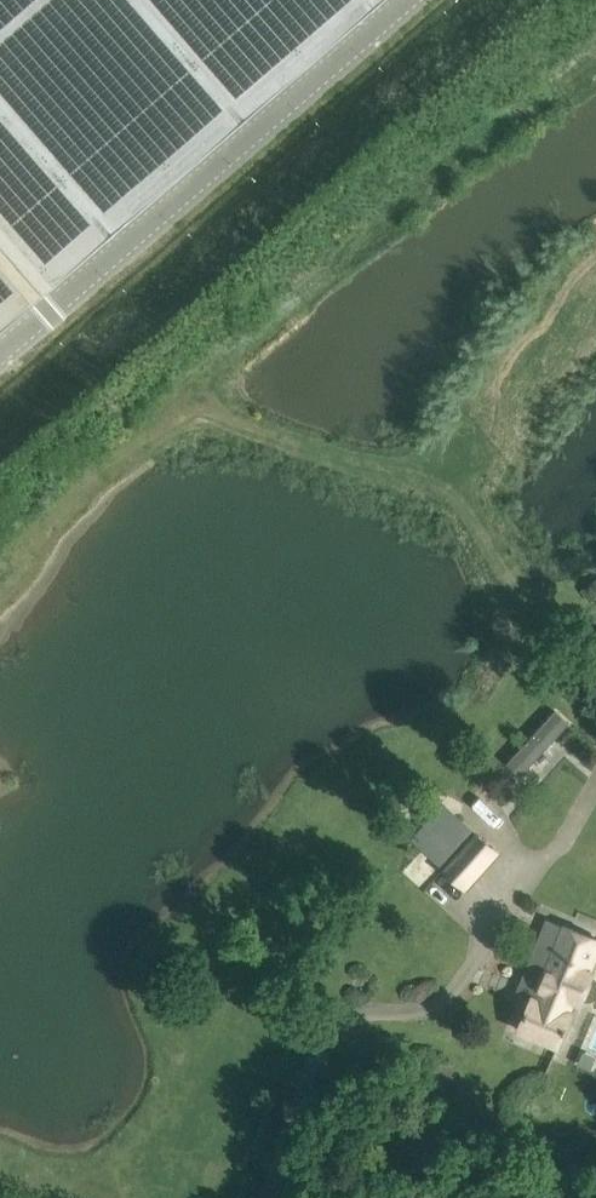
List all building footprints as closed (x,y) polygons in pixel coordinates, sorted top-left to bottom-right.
[(406,0),(0,0),(0,351),(406,0)] [(595,670),(595,638),(580,654),(595,670)] [(557,711),(509,763),(521,774),(569,722),(557,711)] [(443,867),(467,889),(500,854),(455,813),(424,846),(445,865),(443,867)] [(544,928),(518,990),(533,996),(519,1029),(559,1046),(595,957),(595,938),(563,924),(559,935),(544,928)]
